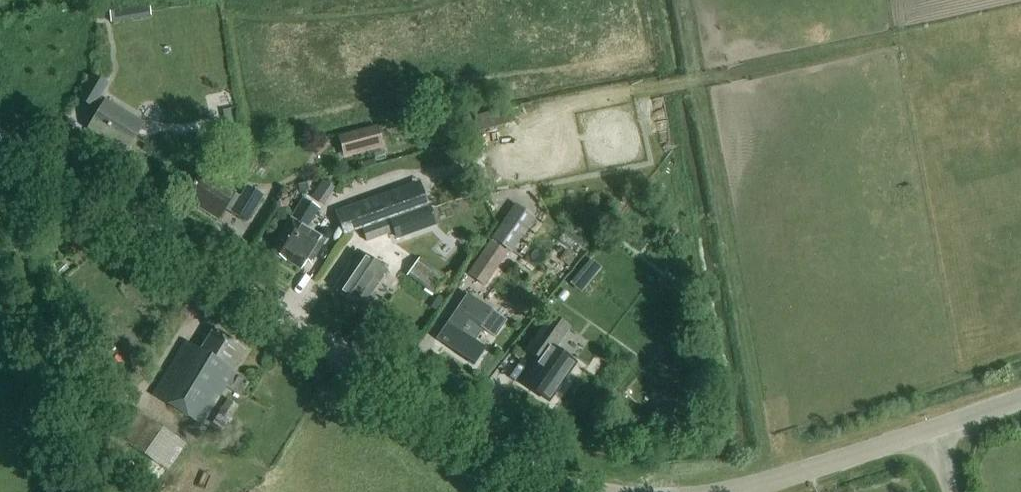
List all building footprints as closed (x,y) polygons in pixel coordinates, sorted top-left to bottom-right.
[(111,22),(151,16),(148,0),(107,0),(111,22)] [(98,70),(79,99),(99,113),(88,129),(107,142),(106,143),(122,154),(146,118),(135,111),(133,115),(106,98),(105,100),(100,97),(112,79),(98,70)] [(377,126),(338,136),(343,157),(383,147),(377,126)] [(216,218),(232,193),(199,172),(183,196),(216,218)] [(321,179),(311,196),(323,204),(334,187),(321,179)] [(419,181),(335,211),(343,235),(362,229),(385,220),(428,205),(419,181)] [(309,201),(275,253),(305,272),(312,261),(317,264),(330,243),(311,231),(324,211),(309,201)] [(491,238),(512,251),(535,217),(514,204),(491,238)] [(430,206),(390,220),(396,237),(436,223),(430,206)] [(362,229),(367,242),(390,234),(385,220),(362,229)] [(467,274),(485,286),(507,253),(490,241),(467,274)] [(359,308),(386,270),(354,248),(347,258),(354,264),(335,292),(359,308)] [(419,258),(407,275),(434,294),(446,277),(419,258)] [(436,337),(461,353),(481,325),(493,333),(504,317),(466,292),(436,337)] [(551,315),(544,327),(527,351),(539,359),(522,383),(549,402),(576,363),(555,349),(569,328),(551,315)] [(186,343),(154,396),(202,425),(226,386),(249,400),(261,380),(245,371),(242,376),(233,371),(246,350),(213,329),(200,351),(186,343)] [(227,397),(218,410),(229,417),(238,404),(227,397)] [(152,420),(134,446),(125,460),(159,483),(186,443),(152,420)]
